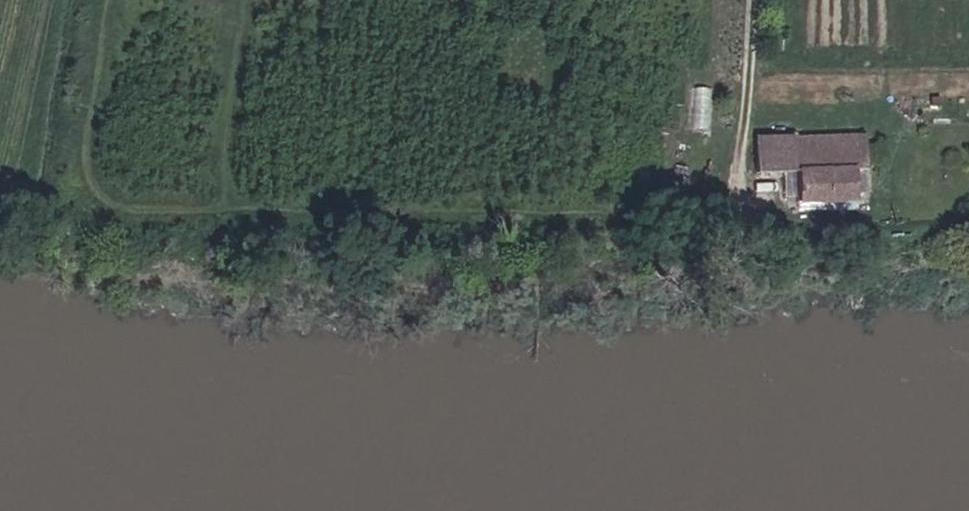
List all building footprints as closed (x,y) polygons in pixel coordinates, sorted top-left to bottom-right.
[(758,127),(759,159),(798,159),(798,191),(850,190),(849,160),(865,160),(865,127),(758,127)]
